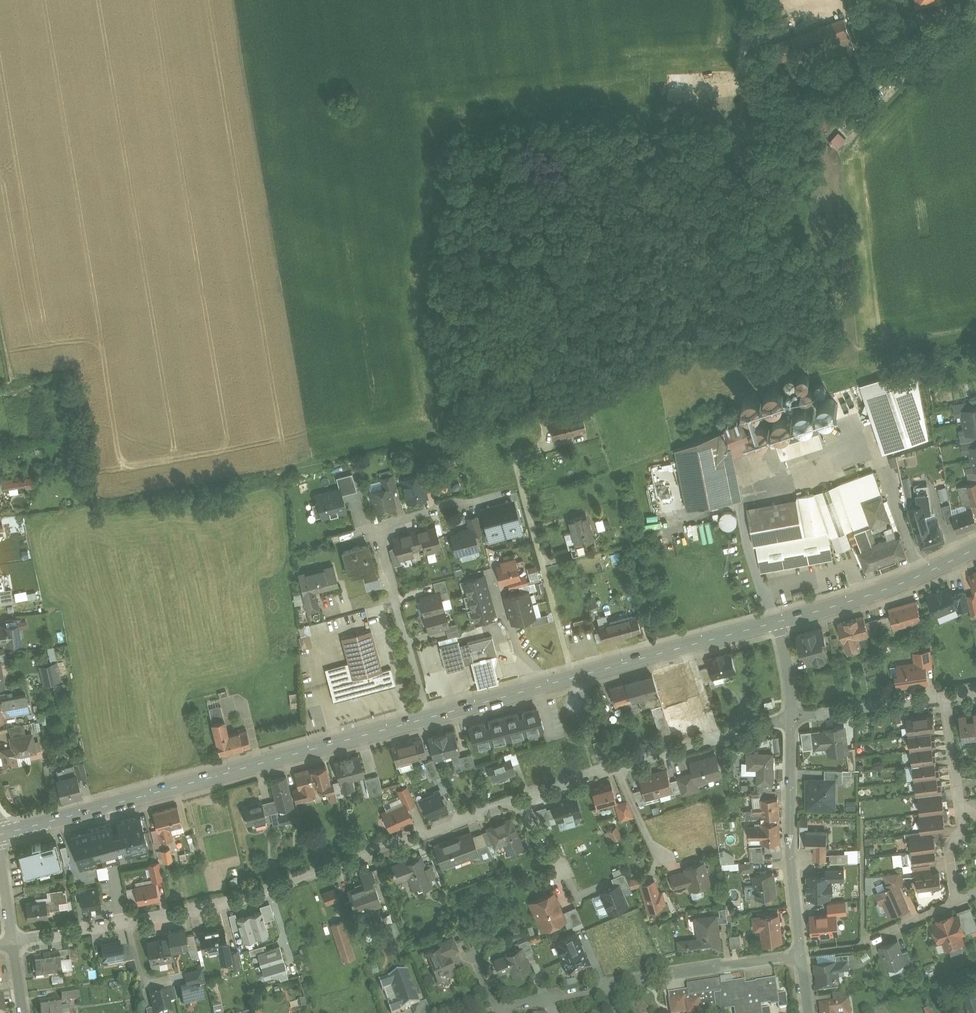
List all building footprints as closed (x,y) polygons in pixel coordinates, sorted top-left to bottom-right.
[(845,17),(811,30),(817,48),(852,35),(845,17)] [(917,365),(861,385),(883,451),(930,436),(917,365)] [(804,373),(802,373),(800,373),(798,375),(797,376),(796,379),(796,381),(797,383),(798,384),(800,385),(802,386),(804,386),(806,385),(808,384),(809,382),(809,380),(809,378),(808,376),(806,374),(804,373)] [(782,386),(778,385),(775,386),(772,388),(770,391),(769,394),(769,398),(770,401),(773,403),(775,405),(778,405),(782,405),(784,404),(787,402),(789,399),(789,396),(789,393),(788,390),(785,387),(782,386)] [(809,387),(807,386),(805,387),(803,388),(801,390),(801,392),(801,395),(802,397),(803,398),(805,399),(807,400),(809,399),(811,399),(812,397),(814,396),(814,393),(814,391),(813,389),(811,388),(809,387)] [(585,388),(577,390),(580,402),(588,400),(585,388)] [(757,391),(753,391),(750,392),(747,393),(745,396),(744,400),(744,403),(745,406),(747,409),(750,410),(753,411),(756,411),(759,409),(762,407),(763,405),(764,401),(764,398),(762,395),(760,393),(757,391)] [(830,398),(826,397),(823,398),(820,400),(818,403),(817,406),(817,410),(818,413),(820,415),(823,417),(826,417),(829,417),(832,416),(835,414),(836,411),(837,408),(837,405),(835,402),(833,399),(830,398)] [(971,400),(953,403),(955,412),(962,410),(972,408),(971,400)] [(809,404),(805,404),(802,405),(799,407),(797,410),(796,413),(796,416),(797,419),(799,422),(802,423),(805,424),(808,424),(811,423),(814,421),(815,418),(816,415),(816,412),(814,408),(812,406),(809,404)] [(962,410),(964,421),(975,419),(975,407),(972,408),(962,410)] [(581,411),(548,420),(553,436),(586,428),(581,411)] [(787,412),(783,412),(780,412),(777,414),(775,417),(774,420),(774,424),(775,427),(777,429),(780,431),(783,432),(786,431),(789,430),(792,428),(793,425),(794,422),(794,419),(792,416),(790,413),(787,412)] [(764,418),(761,418),(758,419),(755,421),(753,424),(752,427),(752,430),(753,433),(755,436),(758,437),(761,438),(764,438),(767,437),(769,435),(771,432),(772,429),(771,426),(770,422),(768,420),(764,418)] [(964,421),(966,433),(967,433),(975,431),(975,419),(964,421)] [(745,421),(677,448),(689,507),(745,497),(737,455),(752,450),(745,421)] [(786,433),(792,450),(837,437),(833,422),(808,430),(806,426),(786,433)] [(967,433),(966,433),(960,434),(961,442),(975,440),(975,431),(967,433)] [(961,442),(963,449),(970,447),(975,446),(975,440),(961,442)] [(64,457),(57,455),(53,466),(59,468),(64,457)] [(425,461),(414,464),(417,473),(420,472),(422,480),(430,478),(425,461)] [(897,535),(882,495),(883,495),(874,471),(838,484),(855,527),(848,530),(856,550),(860,549),(897,535)] [(417,473),(401,478),(408,501),(409,500),(412,502),(417,500),(419,498),(427,496),(422,480),(420,472),(417,473)] [(356,489),(352,473),(337,477),(340,487),(341,494),(356,489)] [(393,473),(379,477),(382,487),(389,485),(390,487),(397,486),(393,473)] [(19,479),(20,486),(34,484),(33,477),(19,479)] [(903,478),(909,508),(913,507),(913,506),(912,498),(913,498),(910,477),(903,478)] [(19,479),(2,482),(3,489),(20,486),(19,479)] [(959,487),(964,505),(966,504),(967,509),(972,508),(970,504),(975,502),(975,481),(959,487)] [(855,527),(838,484),(814,493),(828,530),(830,536),(832,536),(845,531),(848,530),(855,527)] [(382,487),(371,491),(376,510),(395,505),(390,487),(389,485),(382,487)] [(913,498),(912,498),(913,506),(924,504),(926,512),(932,511),(928,485),(915,487),(917,498),(913,498)] [(947,486),(938,489),(941,500),(950,498),(947,486)] [(340,487),(316,494),(318,502),(312,503),(316,516),(322,514),(322,516),(330,514),(330,512),(337,510),(338,512),(346,509),(341,494),(340,487)] [(804,533),(754,543),(754,545),(756,544),(761,571),(823,559),(831,547),(830,536),(828,530),(814,493),(797,496),(798,498),(747,508),(748,513),(798,504),(804,533)] [(510,500),(497,503),(505,534),(520,530),(513,501),(510,500)] [(497,503),(483,507),(482,509),(490,538),(505,534),(497,503)] [(798,504),(748,513),(754,543),(804,533),(798,504)] [(945,540),(938,520),(928,523),(925,513),(926,513),(926,512),(924,504),(913,506),(913,507),(909,508),(916,532),(919,531),(924,547),(945,540)] [(953,515),(957,532),(975,525),(975,519),(972,508),(967,509),(953,515)] [(737,523),(737,520),(736,516),(735,514),(732,512),(728,511),(725,512),(723,514),(721,517),(720,520),(721,523),(723,526),(726,528),(729,528),(732,528),(735,526),(737,523)] [(477,514),(467,517),(470,527),(472,526),(474,534),(482,531),(477,514)] [(586,514),(568,519),(575,544),(570,545),(573,555),(586,552),(583,541),(592,539),(586,514)] [(602,518),(595,520),(598,530),(605,528),(602,518)] [(23,519),(9,521),(9,526),(4,527),(4,529),(5,533),(18,531),(17,525),(24,523),(23,519)] [(427,527),(413,530),(418,547),(425,546),(426,550),(440,546),(435,526),(427,528),(427,527)] [(470,527),(462,529),(460,532),(451,534),(456,553),(478,547),(474,534),(472,526),(470,527)] [(413,530),(400,534),(400,536),(393,538),(398,557),(413,553),(412,549),(418,547),(413,530)] [(845,531),(832,536),(837,551),(851,547),(845,531)] [(897,535),(860,549),(866,565),(877,561),(879,565),(896,559),(895,555),(906,550),(900,534),(897,535)] [(368,543),(343,550),(348,571),(363,568),(365,575),(376,573),(368,543)] [(514,558),(501,561),(502,564),(497,566),(501,582),(508,580),(519,577),(514,558)] [(338,582),(333,564),(298,573),(307,608),(318,606),(314,588),(338,582)] [(537,568),(528,571),(530,579),(539,577),(537,568)] [(484,574),(463,579),(467,593),(479,590),(480,590),(487,588),(484,574)] [(519,577),(508,580),(510,588),(519,585),(527,583),(525,575),(519,577)] [(444,579),(433,582),(436,593),(440,592),(447,590),(444,579)] [(542,580),(536,582),(538,590),(544,589),(542,580)] [(527,583),(519,585),(521,592),(527,590),(528,591),(536,588),(534,581),(527,583)] [(948,585),(925,595),(935,616),(957,607),(952,595),(948,585)] [(0,589),(0,597),(1,603),(14,601),(11,587),(0,589)] [(480,590),(479,590),(467,593),(463,594),(467,608),(471,607),(483,603),(491,601),(487,588),(480,590)] [(521,592),(505,596),(509,609),(531,603),(531,602),(531,601),(530,602),(528,591),(527,590),(521,592)] [(966,591),(952,595),(957,607),(959,611),(970,609),(967,596),(966,591)] [(436,593),(419,597),(424,614),(444,608),(440,592),(436,593)] [(967,596),(970,609),(971,613),(975,612),(975,594),(967,596)] [(916,600),(889,608),(895,627),(922,619),(916,600)] [(491,601),(483,603),(471,607),(475,621),(495,615),(491,601)] [(531,603),(509,609),(512,622),(530,618),(534,616),(531,603)] [(444,608),(424,614),(428,630),(445,625),(449,624),(444,608)] [(547,613),(534,616),(530,618),(531,624),(549,620),(547,613)] [(636,615),(598,625),(602,641),(641,630),(636,615)] [(864,615),(838,623),(846,652),(861,648),(858,637),(867,635),(869,634),(866,622),(864,615)] [(888,615),(879,618),(880,631),(892,628),(888,615)] [(19,636),(17,617),(5,618),(6,625),(0,626),(0,638),(19,636)] [(585,618),(574,621),(575,627),(586,624),(585,618)] [(879,618),(866,622),(869,634),(880,631),(879,618)] [(456,622),(449,624),(445,625),(448,637),(459,633),(456,622)] [(308,624),(299,626),(301,636),(311,633),(308,624)] [(822,627),(797,634),(802,650),(805,649),(808,662),(828,657),(822,637),(825,636),(822,627)] [(371,629),(341,637),(348,663),(325,669),(334,701),(396,684),(391,667),(382,670),(371,629)] [(867,635),(858,637),(861,648),(870,645),(867,635)] [(469,642),(474,660),(497,654),(492,636),(469,642)] [(459,644),(458,639),(439,644),(446,671),(465,666),(464,663),(459,644)] [(464,663),(471,661),(474,660),(469,642),(459,644),(464,663)] [(931,650),(914,652),(916,663),(925,662),(926,668),(933,667),(931,650)] [(731,653),(708,659),(710,666),(714,678),(736,671),(731,653)] [(474,660),(471,661),(478,686),(498,681),(494,666),(497,654),(474,660)] [(65,659),(53,661),(57,677),(69,674),(65,659)] [(53,661),(40,664),(44,683),(57,680),(57,677),(53,661)] [(916,663),(898,666),(899,674),(896,674),(898,687),(928,682),(926,668),(925,662),(916,663)] [(710,666),(700,669),(704,682),(715,680),(714,678),(710,666)] [(652,675),(652,674),(625,682),(609,687),(609,688),(615,706),(624,703),(628,713),(629,713),(633,711),(631,707),(649,702),(663,743),(673,739),(671,733),(658,692),(652,675)] [(65,681),(53,684),(55,691),(67,688),(65,681)] [(220,697),(229,695),(227,688),(218,690),(220,697)] [(0,699),(0,719),(6,718),(6,720),(17,718),(15,711),(29,708),(26,694),(0,699)] [(518,715),(518,713),(488,721),(489,723),(485,724),(484,722),(469,726),(475,746),(542,727),(537,707),(522,711),(522,714),(518,715)] [(222,710),(210,713),(214,730),(226,727),(222,710)] [(967,712),(960,713),(961,725),(968,724),(967,715),(967,712)] [(934,714),(906,718),(908,728),(911,728),(912,734),(931,731),(935,730),(934,724),(935,724),(934,714)] [(967,715),(968,724),(961,725),(962,735),(968,734),(968,738),(975,737),(975,726),(974,714),(967,715)] [(20,724),(9,726),(11,737),(23,735),(20,724)] [(239,731),(228,734),(226,727),(214,730),(220,754),(251,745),(246,726),(239,728),(239,731)] [(844,726),(834,727),(835,729),(826,730),(826,731),(813,733),(815,747),(828,746),(829,755),(847,752),(848,752),(847,748),(844,726)] [(454,729),(428,736),(433,758),(459,751),(454,729)] [(812,731),(802,732),(805,749),(814,748),(812,731)] [(932,737),(931,731),(912,734),(909,734),(911,749),(932,746),(937,745),(935,737),(932,737)] [(23,735),(11,737),(13,747),(2,749),(5,765),(17,763),(15,754),(35,750),(32,733),(23,735)] [(422,738),(391,747),(396,763),(426,755),(422,738)] [(606,738),(593,742),(596,752),(597,755),(609,751),(606,738)] [(932,746),(911,749),(913,764),(936,761),(935,752),(933,752),(932,746)] [(856,747),(847,748),(848,752),(847,752),(849,761),(856,760),(856,747)] [(471,753),(458,756),(462,768),(475,765),(471,753)] [(773,753),(747,753),(747,763),(757,763),(757,784),(773,784),(773,753)] [(359,755),(335,762),(339,779),(343,790),(343,791),(353,788),(350,778),(364,774),(359,755)] [(716,755),(691,762),(694,772),(697,782),(698,781),(722,774),(716,755)] [(433,758),(425,762),(432,778),(440,774),(433,758)] [(492,779),(498,777),(499,781),(510,778),(508,773),(515,771),(511,758),(487,767),(492,779)] [(936,761),(913,764),(913,770),(916,769),(917,778),(915,778),(915,779),(940,775),(939,767),(936,767),(935,761),(937,761),(936,761)] [(73,763),(56,768),(59,777),(57,778),(62,797),(81,792),(77,777),(74,765),(73,763)] [(83,763),(74,765),(77,777),(87,775),(83,763)] [(326,765),(296,772),(300,787),(313,785),(319,783),(323,782),(331,780),(326,765)] [(667,769),(653,773),(659,793),(673,789),(671,781),(667,769)] [(842,780),(843,770),(825,770),(825,780),(834,780),(842,780)] [(694,772),(677,777),(677,779),(682,790),(683,793),(700,789),(698,781),(697,782),(694,772)] [(653,773),(639,777),(642,789),(644,797),(645,797),(659,793),(653,773)] [(378,774),(364,778),(369,795),(383,791),(378,774)] [(940,775),(915,779),(915,785),(918,784),(919,793),(916,793),(917,794),(920,793),(932,792),(942,790),(941,781),(938,782),(937,776),(940,775)] [(286,776),(270,780),(275,799),(277,809),(278,809),(294,805),(286,776)] [(339,779),(333,781),(333,782),(333,783),(335,792),(343,790),(339,779)] [(677,779),(671,781),(673,789),(674,793),(682,790),(677,779)] [(825,780),(808,780),(807,787),(807,799),(807,807),(828,807),(828,799),(834,799),(834,780),(825,780)] [(320,787),(318,787),(321,795),(335,792),(333,783),(324,786),(320,787)] [(612,783),(591,789),(596,806),(601,805),(611,802),(616,800),(612,783)] [(300,787),(292,789),(295,800),(316,795),(313,785),(300,787)] [(415,803),(408,786),(398,791),(403,803),(404,803),(406,807),(415,803)] [(419,798),(428,818),(448,809),(440,789),(419,798)] [(642,789),(633,791),(639,804),(646,802),(645,797),(644,797),(642,789)] [(770,790),(749,794),(749,795),(751,795),(752,805),(761,804),(760,797),(776,795),(776,789),(770,790)] [(933,797),(932,792),(920,793),(921,799),(919,799),(921,812),(933,810),(933,811),(944,809),(942,796),(933,797)] [(575,795),(551,802),(557,820),(564,817),(565,819),(573,817),(573,815),(580,813),(575,795)] [(776,795),(760,797),(761,804),(752,805),(751,805),(752,809),(752,812),(762,811),(762,816),(780,815),(778,795),(776,795)] [(275,799),(262,802),(264,814),(277,810),(277,809),(275,799)] [(261,802),(251,804),(250,804),(250,805),(243,806),(245,813),(244,813),(245,815),(247,822),(265,818),(262,802),(261,801),(261,802)] [(627,801),(617,803),(621,819),(633,815),(627,801)] [(611,802),(601,805),(604,816),(614,814),(611,802)] [(403,803),(383,812),(386,818),(383,819),(386,825),(389,824),(391,829),(412,820),(406,807),(404,803),(403,803)] [(177,804),(153,811),(157,827),(159,837),(160,840),(173,836),(171,827),(182,824),(177,804)] [(294,811),(279,815),(278,809),(277,809),(277,810),(280,823),(296,819),(294,811)] [(752,809),(744,810),(745,818),(761,817),(762,816),(762,811),(752,812),(752,809)] [(933,810),(921,812),(922,818),(920,818),(922,830),(922,831),(923,830),(945,828),(943,815),(934,816),(933,811),(933,810)] [(110,824),(87,830),(88,833),(73,837),(80,865),(97,861),(94,850),(100,848),(103,860),(119,856),(116,845),(124,844),(126,852),(148,846),(140,816),(118,822),(121,833),(113,835),(110,824)] [(510,817),(487,827),(494,842),(495,845),(505,841),(507,840),(508,841),(512,849),(512,850),(523,846),(510,817)] [(827,831),(808,830),(808,820),(801,819),(800,836),(806,836),(806,847),(815,847),(815,856),(827,856),(827,831)] [(780,842),(780,821),(761,822),(761,826),(749,826),(750,837),(762,836),(762,842),(780,842)] [(616,826),(605,832),(610,841),(621,835),(616,826)] [(157,827),(151,829),(153,838),(159,837),(157,827)] [(494,842),(488,829),(483,832),(488,843),(488,844),(494,842)] [(471,832),(435,845),(442,866),(479,852),(477,848),(473,835),(471,832)] [(483,832),(473,835),(477,848),(488,843),(483,832)] [(913,838),(911,838),(912,851),(935,848),(936,848),(934,835),(924,836),(913,838)] [(33,846),(18,850),(24,875),(62,864),(56,840),(41,844),(40,842),(32,844),(33,846)] [(170,848),(161,849),(163,861),(172,859),(170,848)] [(935,848),(912,851),(906,852),(904,855),(905,862),(908,864),(914,863),(930,861),(937,860),(935,848)] [(735,862),(734,855),(724,849),(720,851),(722,864),(735,862)] [(845,850),(845,853),(830,853),(830,862),(856,862),(856,849),(845,850)] [(763,854),(750,855),(751,862),(753,862),(764,860),(763,854)] [(421,855),(392,865),(394,870),(393,871),(396,880),(409,876),(414,887),(422,884),(423,888),(432,885),(429,877),(425,866),(421,855)] [(158,861),(149,863),(152,880),(162,877),(158,861)] [(930,861),(914,863),(912,866),(913,870),(931,867),(930,861)] [(704,862),(698,864),(694,866),(693,865),(685,868),(686,871),(690,885),(691,889),(699,886),(702,888),(706,887),(708,884),(710,883),(704,862)] [(730,870),(741,869),(740,863),(740,862),(735,862),(722,864),(722,869),(730,868),(730,870)] [(751,862),(740,863),(741,869),(741,871),(754,869),(753,862),(751,862)] [(434,863),(425,866),(429,877),(439,874),(434,863)] [(98,866),(100,878),(110,876),(108,864),(98,866)] [(616,875),(624,871),(622,866),(613,870),(616,875)] [(931,867),(913,870),(913,874),(917,876),(917,875),(932,873),(931,867)] [(377,868),(369,871),(373,883),(382,880),(377,868)] [(844,868),(826,869),(827,876),(829,876),(829,880),(844,879),(844,868)] [(373,883),(369,871),(360,874),(364,884),(348,890),(351,898),(356,909),(356,910),(365,907),(364,904),(378,899),(379,901),(380,901),(373,883)] [(686,871),(670,875),(674,889),(690,885),(686,871)] [(629,885),(624,872),(612,877),(615,886),(618,884),(620,889),(629,885)] [(901,872),(883,874),(888,884),(896,880),(899,886),(906,882),(901,872)] [(932,873),(917,875),(917,876),(918,888),(941,885),(940,872),(932,873)] [(771,873),(753,874),(755,896),(776,894),(775,881),(772,882),(771,873)] [(827,876),(808,876),(809,896),(830,896),(830,891),(833,891),(832,883),(829,883),(829,880),(829,876),(827,876)] [(639,877),(629,880),(631,887),(641,884),(639,877)] [(654,880),(641,884),(649,910),(661,906),(661,904),(665,903),(662,891),(657,893),(654,880)] [(888,884),(886,884),(887,887),(886,887),(886,888),(876,893),(880,903),(883,901),(890,916),(898,913),(899,914),(909,909),(899,886),(896,880),(888,884)] [(48,882),(24,885),(25,892),(49,888),(48,882)] [(155,882),(136,886),(139,902),(158,898),(155,882)] [(615,886),(601,892),(610,912),(627,905),(620,889),(618,884),(615,886)] [(97,886),(80,889),(84,910),(91,909),(91,911),(101,910),(97,886)] [(51,898),(26,902),(28,919),(48,916),(47,909),(59,907),(58,900),(67,899),(65,887),(49,890),(51,898)] [(335,888),(323,893),(326,903),(338,899),(335,888)] [(553,892),(531,902),(543,929),(564,920),(565,920),(562,913),(553,892)] [(351,898),(345,901),(348,912),(356,909),(351,898)] [(847,911),(846,901),(829,903),(830,913),(836,912),(847,911)] [(262,910),(265,920),(275,917),(270,902),(260,906),(262,910)] [(576,907),(562,913),(565,920),(564,920),(567,927),(582,921),(576,907)] [(726,908),(719,909),(721,922),(728,921),(727,914),(726,908)] [(971,908),(958,913),(959,915),(962,924),(975,920),(971,908)] [(249,914),(256,936),(269,932),(265,920),(262,910),(249,914)] [(233,929),(240,927),(237,918),(235,912),(229,914),(233,929)] [(830,913),(811,915),(813,935),(838,932),(836,912),(830,913)] [(770,915),(754,917),(756,928),(762,927),(764,943),(782,941),(779,914),(773,915),(773,913),(770,914),(770,915)] [(249,914),(237,918),(240,927),(244,940),(256,936),(249,914)] [(952,915),(938,920),(939,922),(934,924),(940,941),(944,940),(946,947),(951,945),(953,950),(960,948),(958,943),(963,941),(961,934),(964,933),(964,934),(965,933),(962,924),(959,915),(953,917),(952,915)] [(717,916),(698,918),(701,939),(678,942),(680,953),(721,948),(717,916)] [(354,955),(343,920),(331,924),(342,959),(354,955)] [(962,924),(965,933),(975,929),(975,922),(975,920),(962,924)] [(223,926),(199,931),(201,939),(204,939),(205,945),(207,945),(209,953),(220,951),(219,944),(227,943),(223,926)] [(185,927),(168,931),(170,938),(157,940),(157,939),(147,941),(151,961),(152,964),(160,963),(159,959),(174,956),(172,946),(187,943),(188,943),(186,934),(185,927)] [(194,932),(186,934),(188,943),(187,943),(188,947),(197,945),(194,932)] [(574,932),(555,940),(563,959),(582,950),(579,943),(580,943),(578,937),(577,937),(574,932)] [(740,934),(730,935),(731,947),(741,946),(740,934)] [(458,948),(453,937),(439,943),(440,946),(444,945),(447,953),(458,948)] [(521,947),(524,954),(533,950),(528,938),(518,942),(520,947),(521,947)] [(120,940),(100,943),(103,961),(123,957),(121,947),(120,940)] [(897,940),(881,946),(888,968),(903,963),(905,962),(901,952),(897,940)] [(222,959),(231,957),(230,950),(228,942),(227,943),(219,944),(220,951),(222,959)] [(265,943),(249,948),(251,954),(257,952),(267,949),(265,943)] [(267,949),(257,952),(261,964),(284,957),(280,945),(267,949)] [(449,963),(447,958),(449,957),(447,953),(444,945),(440,946),(435,949),(434,947),(426,951),(434,970),(433,971),(440,987),(443,986),(444,988),(447,989),(451,987),(452,984),(451,982),(458,979),(452,964),(451,964),(450,963),(449,963)] [(130,946),(121,947),(123,957),(124,965),(134,963),(130,946)] [(505,955),(494,960),(498,969),(509,965),(514,976),(531,968),(524,954),(521,947),(520,947),(504,954),(505,955)] [(76,949),(68,950),(69,961),(78,960),(76,949)] [(237,949),(230,950),(231,957),(232,962),(240,960),(237,949)] [(909,949),(901,952),(905,962),(903,963),(905,968),(914,964),(909,949)] [(582,950),(563,959),(571,977),(590,969),(588,963),(589,963),(586,956),(585,957),(582,950)] [(58,953),(40,955),(40,959),(34,960),(37,979),(61,975),(61,974),(66,973),(65,964),(60,965),(58,953)] [(849,953),(836,954),(837,961),(846,959),(847,961),(850,961),(849,953)] [(284,957),(261,964),(265,977),(278,973),(286,970),(287,970),(284,957)] [(837,961),(816,963),(819,991),(838,989),(836,971),(847,970),(847,961),(846,959),(837,961)] [(185,971),(188,983),(199,980),(205,979),(202,967),(185,971)] [(286,970),(278,973),(280,979),(288,977),(286,970)] [(380,982),(383,991),(393,988),(399,1003),(389,1006),(391,1012),(400,1012),(421,1005),(408,971),(380,982)] [(746,985),(745,982),(733,983),(732,979),(726,980),(726,984),(721,985),(721,990),(690,995),(690,990),(669,993),(670,999),(669,1000),(671,1012),(720,1012),(725,1012),(725,1008),(731,1007),(731,1006),(735,1006),(736,1012),(771,1012),(770,1009),(762,1010),(760,1001),(764,1001),(764,1003),(771,1002),(771,1006),(778,1005),(779,1009),(788,1008),(786,994),(778,995),(776,980),(757,983),(757,984),(746,985)] [(188,983),(179,985),(184,1006),(195,1003),(197,1005),(201,1004),(203,1001),(204,1001),(199,980),(188,983)] [(169,1003),(176,1002),(173,987),(166,989),(169,1003)] [(150,993),(154,1010),(155,1012),(171,1012),(169,1003),(166,989),(150,993)] [(78,991),(61,993),(62,1001),(79,999),(78,991)] [(849,994),(833,996),(834,1003),(848,1002),(850,1002),(849,994)] [(305,1000),(298,1001),(300,1009),(307,1008),(305,1000)] [(963,1005),(966,1012),(975,1012),(975,1000),(963,1005)] [(41,1004),(40,1003),(41,1012),(61,1012),(61,1009),(60,1001),(41,1004)] [(821,1005),(821,1012),(850,1012),(848,1002),(834,1003),(821,1005)]
